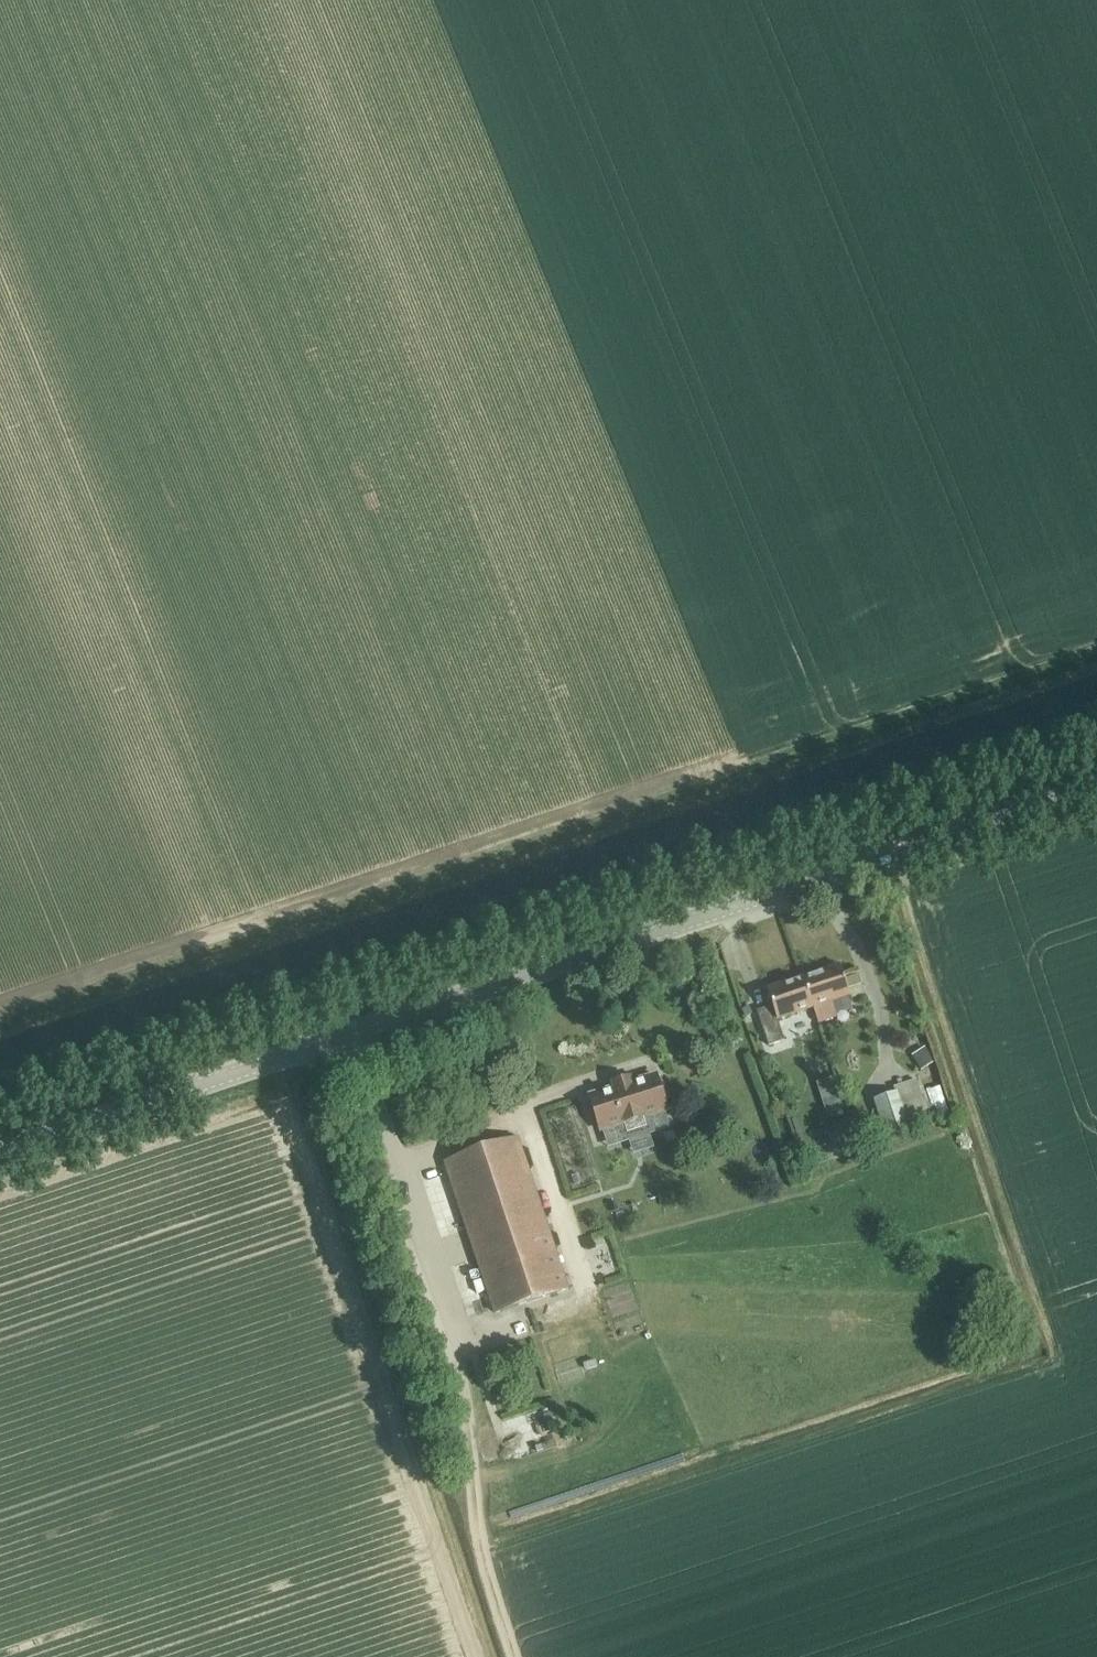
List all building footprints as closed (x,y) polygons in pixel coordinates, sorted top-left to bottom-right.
[(835,1017),(830,1000),(848,994),(838,966),(802,978),(812,1007),(817,1023),(835,1017)] [(771,1006),(755,1011),(766,1046),(782,1041),(775,1019),(812,1007),(802,978),(766,991),(771,1006)] [(641,1117),(664,1110),(653,1074),(629,1081),(628,1076),(611,1081),(613,1086),(590,1094),(601,1130),(624,1123),(627,1131),(644,1125),(641,1117)] [(894,1092),(872,1099),(884,1136),(937,1119),(932,1104),(924,1107),(914,1079),(892,1086),(894,1092)] [(494,1312),(567,1288),(516,1138),(444,1162),(494,1312)]
